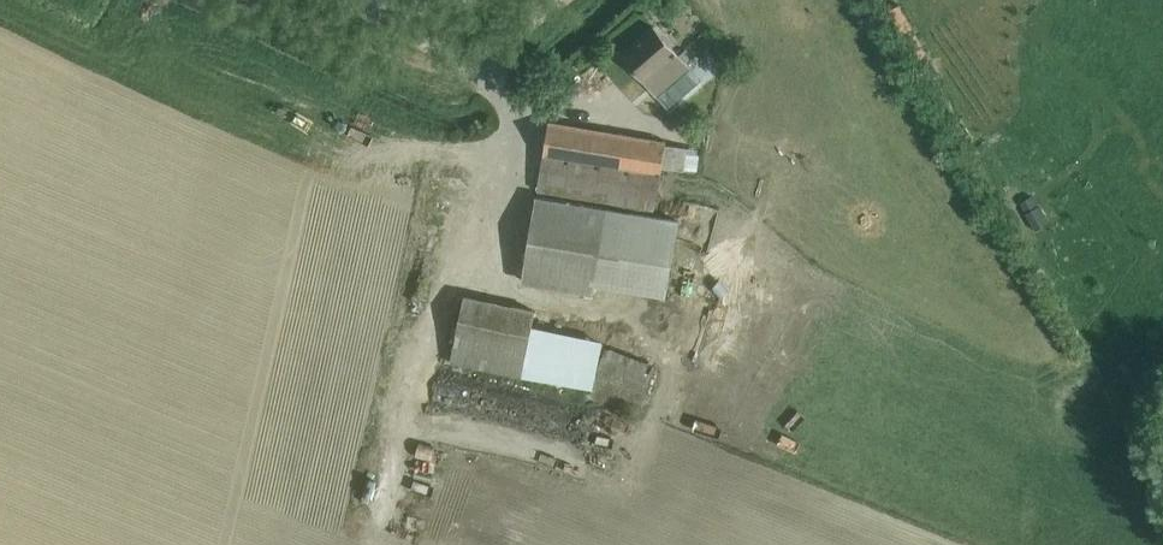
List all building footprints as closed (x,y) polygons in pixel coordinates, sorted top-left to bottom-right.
[(691,69),(654,27),(622,55),(659,97),(668,108),(701,79),(692,68),(691,69)] [(544,154),(538,192),(656,210),(662,168),(695,173),(699,149),(666,144),(667,140),(550,121),(544,154)] [(537,197),(523,283),(594,294),(596,281),(664,295),(678,220),(537,197)] [(466,294),(451,362),(523,377),(537,309),(466,294)] [(569,331),(551,379),(640,410),(649,385),(686,398),(692,380),(654,366),(655,363),(569,331)] [(445,395),(471,402),(474,390),(448,383),(445,395)] [(452,471),(453,456),(436,455),(435,470),(452,471)]
